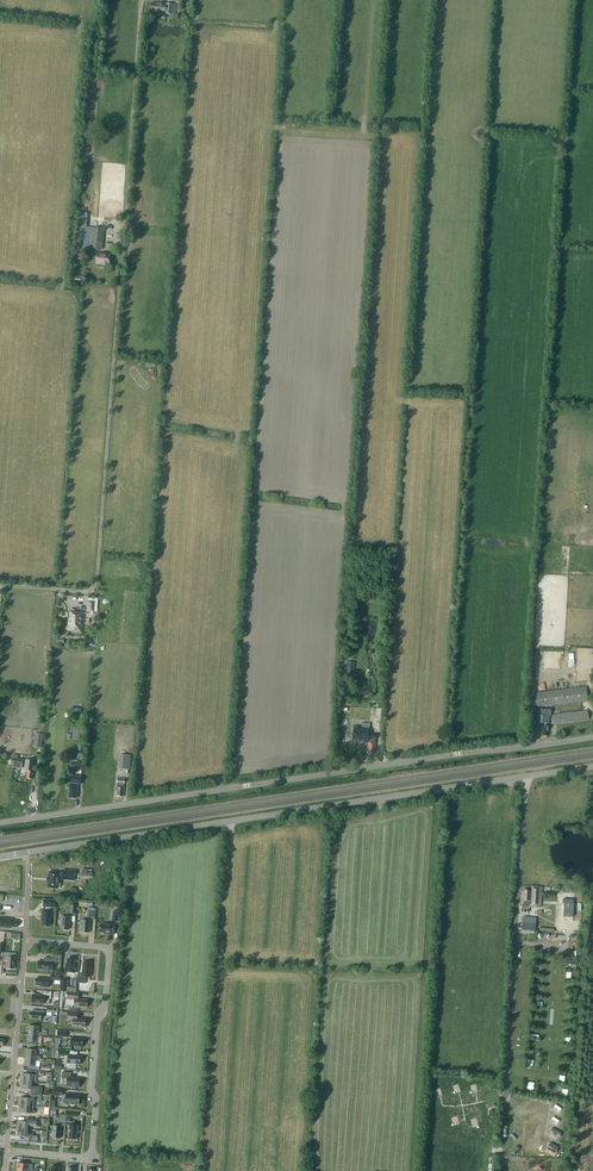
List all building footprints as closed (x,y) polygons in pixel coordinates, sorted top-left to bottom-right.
[(166,4),(151,3),(151,11),(155,12),(155,15),(161,15),(161,18),(165,18),(166,13),(175,14),(176,5),(166,5),(166,4)] [(85,249),(92,248),(103,249),(105,229),(93,228),(86,227),(85,249)] [(109,265),(110,256),(98,255),(97,259),(89,258),(89,257),(88,263),(97,264),(97,266),(97,267),(102,268),(103,267),(103,265),(109,265)] [(68,630),(82,632),(84,612),(68,611),(67,620),(69,621),(68,630)] [(549,661),(549,650),(542,650),(542,657),(536,657),(536,661),(549,661)] [(353,677),(354,662),(347,661),(346,677),(353,677)] [(535,693),(537,707),(588,701),(586,687),(535,693)] [(553,725),(589,720),(588,710),(561,713),(552,714),(553,725)] [(549,723),(549,716),(537,715),(536,723),(544,723),(544,726),(541,725),(541,731),(542,731),(542,736),(547,736),(547,734),(548,734),(549,726),(548,726),(548,723),(549,723)] [(376,739),(377,734),(369,733),(370,727),(353,726),(352,742),(368,742),(367,751),(369,751),(369,754),(374,754),(374,751),(376,751),(376,742),(375,742),(375,739),(376,739)] [(34,745),(42,746),(42,733),(34,733),(34,745)] [(120,768),(129,769),(131,755),(121,754),(120,768)] [(27,771),(26,778),(33,779),(34,771),(33,771),(33,769),(34,769),(35,761),(25,760),(24,770),(27,771)] [(78,783),(81,783),(82,776),(70,775),(70,782),(68,782),(67,783),(67,786),(68,788),(69,788),(69,797),(77,798),(78,783)] [(115,790),(117,790),(116,795),(123,796),(124,778),(117,778),(117,786),(116,785),(115,790)] [(59,873),(50,872),(48,887),(58,888),(58,887),(59,887),(60,886),(60,884),(59,883),(58,883),(59,877),(62,877),(62,879),(74,880),(75,872),(63,871),(62,874),(59,873)] [(531,890),(530,890),(524,890),(524,891),(522,891),(521,900),(523,900),(523,903),(522,903),(521,908),(530,909),(530,906),(541,907),(542,886),(531,885),(531,890)] [(43,906),(50,907),(55,907),(56,900),(43,899),(43,906)] [(95,919),(95,908),(88,907),(88,917),(85,919),(84,918),(79,922),(81,924),(80,932),(89,932),(90,920),(90,918),(95,919)] [(51,921),(51,912),(42,912),(41,921),(42,921),(42,926),(49,926),(50,921),(51,921)] [(70,925),(70,916),(61,916),(60,927),(61,927),(61,929),(68,930),(69,925),(70,925)] [(18,920),(13,919),(13,918),(0,917),(0,927),(12,928),(12,926),(17,927),(18,920)] [(522,930),(535,931),(536,923),(522,922),(522,930)] [(107,934),(114,934),(115,924),(104,923),(103,924),(100,924),(100,932),(107,932),(107,934)] [(4,952),(3,960),(7,960),(6,968),(14,969),(15,957),(16,953),(9,953),(4,952)] [(38,969),(43,969),(43,971),(44,972),(47,972),(48,971),(48,969),(53,970),(53,963),(57,963),(57,958),(48,957),(48,962),(38,961),(38,969)] [(65,972),(75,972),(76,965),(74,964),(75,959),(67,959),(67,966),(66,966),(65,972)] [(90,976),(91,967),(90,967),(91,963),(83,962),(82,974),(79,973),(78,982),(85,983),(86,976),(90,976)] [(40,986),(49,987),(49,978),(41,978),(40,979),(36,978),(35,985),(40,985),(40,986)] [(60,991),(67,991),(68,979),(61,979),(60,991)] [(51,999),(51,991),(44,991),(43,995),(33,994),(32,1002),(44,1003),(45,999),(51,999)] [(67,998),(75,999),(74,1007),(79,1008),(79,1007),(87,1007),(88,999),(78,999),(79,993),(68,992),(67,998)] [(44,1017),(44,1011),(33,1010),(33,1012),(30,1012),(30,1018),(41,1019),(41,1017),(44,1017)] [(73,1020),(72,1026),(85,1027),(86,1019),(77,1018),(78,1013),(68,1012),(68,1019),(73,1020)] [(39,1026),(29,1025),(28,1033),(43,1035),(43,1034),(43,1032),(39,1032),(39,1026)] [(43,1035),(28,1033),(27,1042),(38,1043),(38,1037),(42,1038),(43,1035)] [(71,1045),(82,1046),(83,1038),(71,1037),(71,1045)] [(27,1049),(26,1057),(40,1058),(41,1056),(37,1055),(37,1050),(27,1049)] [(68,1063),(80,1064),(81,1056),(68,1055),(68,1063)] [(36,1061),(40,1061),(40,1059),(40,1058),(26,1057),(25,1065),(36,1066),(36,1061)] [(67,1086),(79,1087),(80,1078),(70,1077),(71,1072),(63,1072),(62,1078),(67,1078),(67,1086)] [(33,1074),(23,1073),(22,1081),(32,1082),(36,1082),(36,1078),(38,1078),(38,1075),(33,1074)] [(32,1082),(22,1081),(21,1088),(30,1089),(30,1093),(41,1094),(42,1087),(32,1086),(32,1082)] [(20,1097),(20,1104),(34,1106),(34,1101),(36,1101),(36,1100),(41,1101),(41,1095),(30,1094),(30,1098),(20,1097)] [(66,1094),(65,1104),(70,1104),(70,1105),(75,1105),(75,1104),(79,1105),(80,1095),(66,1094)] [(34,1106),(20,1104),(19,1112),(29,1113),(35,1113),(35,1110),(30,1110),(30,1106),(34,1106)] [(18,1121),(18,1128),(28,1129),(28,1126),(39,1127),(40,1119),(26,1117),(25,1121),(18,1121)] [(53,1125),(52,1137),(60,1138),(61,1126),(53,1125)] [(77,1135),(78,1125),(69,1125),(69,1134),(69,1139),(76,1139),(76,1134),(77,1135)] [(26,1136),(25,1140),(38,1141),(38,1136),(33,1135),(33,1134),(32,1133),(28,1132),(28,1129),(18,1128),(17,1135),(26,1136)] [(34,1170),(29,1169),(29,1164),(18,1163),(17,1170),(34,1170)]
